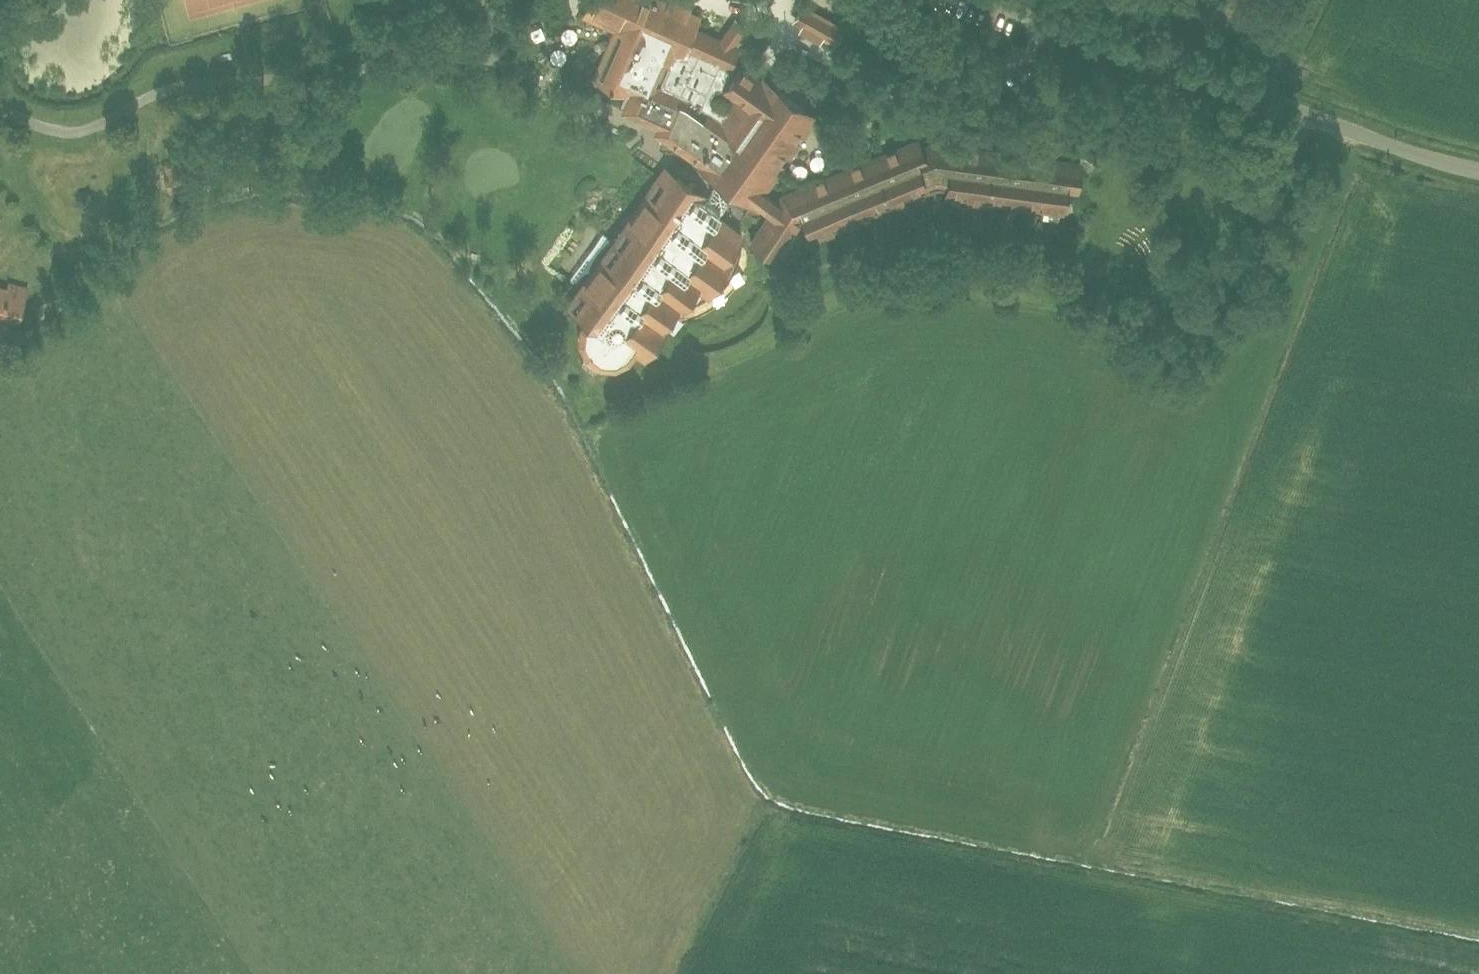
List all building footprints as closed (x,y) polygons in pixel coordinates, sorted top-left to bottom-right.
[(721,180),(705,202),(700,198),(701,196),(690,189),(692,186),(678,176),(676,178),(665,171),(613,243),(603,236),(570,281),(581,289),(569,305),(588,319),(583,326),(582,341),(588,354),(600,363),(614,364),(628,358),(636,346),(646,353),(670,319),(669,318),(673,314),(677,310),(682,307),(688,304),(693,302),(698,300),(702,298),(707,295),(711,291),(716,288),(719,284),(723,280),(728,272),(732,264),(736,255),(738,246),(738,236),(738,227),(737,225),(754,202),(756,204),(757,202),(771,211),(751,240),(773,257),(798,221),(802,220),(807,233),(818,229),(820,235),(936,187),(944,188),(943,197),(1061,215),(1065,187),(1078,189),(1081,161),(931,138),(919,142),(918,140),(781,195),(777,201),(762,194),(812,119),(731,66),(738,48),(731,46),(748,23),(736,15),(721,40),(694,26),(698,16),(689,12),(691,4),(681,0),(585,0),(587,2),(581,14),(615,29),(595,80),(626,93),(620,105),(623,107),(621,113),(656,129),(653,134),(699,166),(702,169),(703,167),(721,180)] [(807,6),(799,22),(833,41),(842,25),(807,6)] [(18,319),(25,290),(5,285),(5,288),(0,287),(0,314),(18,319)]
